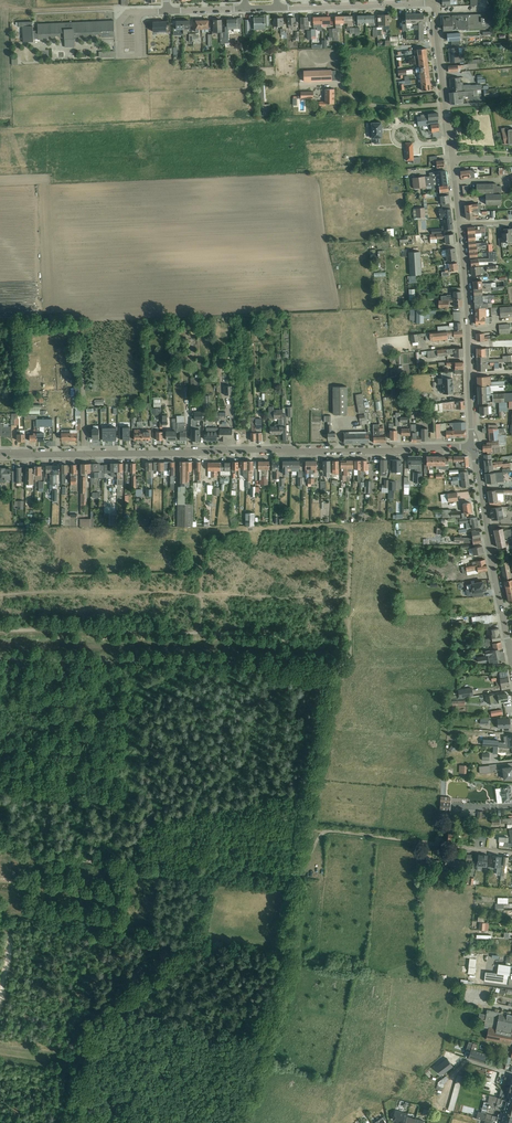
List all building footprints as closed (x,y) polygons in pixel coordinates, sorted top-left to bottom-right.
[(485,14),(443,16),(443,20),(444,31),(448,30),(453,30),(458,30),(459,30),(468,29),(486,29),(488,28),(489,28),(495,28),(494,20),(494,11),(487,11),(485,11),(485,14)] [(424,23),(424,14),(406,14),(406,17),(402,17),(403,31),(407,30),(407,40),(424,39),(424,23)] [(249,15),(250,20),(244,20),(245,33),(251,33),(251,30),(254,29),(265,29),(265,26),(269,25),(269,24),(269,15),(264,15),(264,17),(254,17),(254,15),(249,15)] [(366,22),(366,15),(357,16),(358,26),(361,26),(360,23),(366,22)] [(374,15),(366,15),(366,20),(366,22),(369,22),(369,26),(372,25),(374,25),(374,20),(374,15)] [(378,27),(377,27),(377,29),(377,35),(382,35),(382,29),(386,29),(386,33),(390,33),(390,29),(389,24),(389,20),(389,15),(381,15),(381,16),(378,16),(378,20),(378,27)] [(338,34),(338,31),(340,31),(340,23),(344,23),(344,16),(335,16),(336,29),(333,29),(333,40),(338,40),(338,34)] [(352,16),(344,16),(344,20),(344,23),(347,23),(347,26),(352,26),(352,20),(352,16)] [(322,30),(322,26),(322,24),(322,17),(313,17),(313,20),(314,27),(317,27),(317,28),(317,30),(322,30)] [(322,24),(322,26),(327,26),(327,27),(330,27),(330,17),(322,17),(322,24)] [(277,26),(283,26),(282,18),(274,18),(274,22),(274,29),(277,29),(277,26)] [(288,27),(292,27),(292,30),(296,30),(296,22),(295,22),(295,18),(288,18),(288,24),(288,27)] [(227,26),(225,26),(225,32),(225,43),(229,43),(228,29),(233,29),(233,32),(241,32),(241,29),(241,23),(237,23),(237,20),(237,19),(227,19),(227,20),(227,26)] [(212,27),(212,34),(219,34),(219,30),(221,30),(221,20),(217,20),(214,20),(214,23),(214,27),(212,27)] [(50,36),(51,37),(51,38),(52,38),(53,38),(54,38),(55,38),(55,37),(56,36),(57,36),(58,36),(60,37),(60,38),(61,38),(65,38),(65,47),(75,46),(74,37),(78,37),(79,37),(79,36),(80,35),(81,35),(82,35),(83,35),(83,36),(84,36),(85,37),(86,37),(87,37),(87,36),(88,35),(89,34),(90,34),(91,35),(92,36),(93,36),(94,37),(95,36),(96,35),(96,34),(97,34),(98,34),(99,34),(100,35),(100,36),(101,36),(102,36),(103,36),(103,37),(115,37),(114,21),(38,24),(38,30),(35,30),(35,32),(33,32),(33,26),(32,21),(18,22),(18,25),(19,27),(23,26),(23,42),(34,42),(33,39),(38,39),(38,40),(44,40),(44,39),(45,39),(46,38),(47,38),(47,37),(48,37),(48,36),(49,36),(50,36)] [(166,33),(170,33),(170,24),(166,24),(166,21),(153,22),(153,21),(150,21),(150,29),(153,29),(153,32),(166,31),(166,33)] [(183,29),(183,21),(176,21),(176,26),(173,26),(173,35),(183,35),(183,34),(183,29)] [(448,31),(448,33),(447,33),(447,38),(448,38),(449,41),(452,41),(452,45),(461,45),(460,32),(459,32),(459,30),(448,31)] [(462,54),(462,47),(449,48),(450,62),(464,61),(464,54),(462,54)] [(464,65),(448,66),(449,72),(458,72),(458,69),(464,68),(469,68),(469,70),(477,69),(477,64),(469,64),(464,65)] [(331,70),(304,71),(304,81),(332,80),(331,70)] [(460,78),(451,78),(451,79),(450,80),(450,87),(451,87),(452,91),(481,89),(480,84),(470,85),(470,84),(463,85),(462,82),(460,82),(460,78)] [(325,103),(334,103),(334,89),(325,89),(325,102),(318,102),(318,103),(319,103),(319,106),(325,106),(325,103)] [(467,91),(449,93),(451,105),(464,103),(463,96),(474,95),(474,96),(480,96),(479,93),(478,93),(477,90),(467,91)] [(420,116),(417,116),(418,121),(419,121),(438,119),(438,113),(428,114),(425,114),(420,115),(420,116)] [(419,121),(418,121),(418,126),(428,125),(429,133),(436,132),(436,131),(439,130),(439,128),(440,127),(439,124),(438,124),(438,119),(419,121)] [(367,123),(368,128),(369,128),(371,127),(372,127),(372,128),(372,134),(372,138),(374,138),(374,141),(375,144),(380,144),(380,141),(380,138),(381,138),(382,138),(382,135),(382,133),(382,132),(382,133),(383,132),(383,130),(383,127),(382,127),(381,127),(381,122),(376,122),(371,123),(369,123),(367,123)] [(506,129),(506,128),(502,129),(502,132),(504,144),(509,144),(511,144),(511,129),(506,129)] [(445,167),(444,160),(440,160),(437,160),(436,156),(429,157),(430,161),(433,160),(433,164),(436,163),(437,168),(445,167)] [(473,170),(460,171),(461,178),(470,177),(470,178),(475,177),(478,177),(477,173),(474,173),(474,170),(473,170)] [(425,176),(412,178),(413,187),(414,187),(414,189),(420,188),(420,186),(426,186),(427,186),(429,185),(429,186),(432,186),(439,186),(447,184),(445,171),(436,172),(429,173),(430,176),(425,176)] [(429,186),(427,186),(427,189),(432,189),(432,190),(439,189),(440,192),(440,193),(448,192),(447,184),(439,186),(432,186),(429,186)] [(477,194),(501,194),(501,186),(497,186),(497,184),(477,185),(477,194)] [(440,193),(440,192),(437,193),(437,196),(440,196),(441,204),(442,204),(450,203),(448,192),(440,193)] [(486,205),(501,204),(501,194),(486,195),(486,205)] [(442,204),(442,208),(439,209),(440,219),(452,218),(451,209),(450,209),(450,203),(442,204)] [(479,211),(479,212),(481,212),(480,208),(479,208),(478,204),(465,205),(466,213),(479,211)] [(416,208),(416,217),(425,217),(424,207),(416,208)] [(443,230),(453,229),(452,218),(443,219),(444,226),(442,226),(443,230)] [(511,242),(511,236),(511,232),(511,228),(504,228),(504,232),(503,232),(502,235),(502,238),(499,238),(499,246),(503,246),(503,241),(507,241),(507,242),(511,242)] [(485,235),(485,232),(468,234),(469,241),(476,240),(476,236),(485,235)] [(454,243),(453,234),(445,235),(444,234),(430,234),(430,239),(430,243),(437,243),(437,239),(445,238),(445,244),(454,243)] [(445,264),(454,263),(453,260),(457,259),(455,248),(442,250),(443,252),(441,252),(442,255),(443,255),(443,256),(446,256),(447,260),(444,261),(444,264),(445,264)] [(478,258),(470,260),(471,266),(479,265),(479,262),(497,261),(496,251),(489,251),(489,258),(478,258)] [(420,252),(409,252),(409,257),(410,275),(421,275),(420,252)] [(457,263),(454,263),(445,264),(446,269),(444,269),(445,272),(442,272),(442,276),(450,275),(450,271),(454,271),(453,270),(458,270),(457,263)] [(486,266),(471,267),(471,275),(480,274),(486,271),(496,270),(496,265),(486,266)] [(473,281),(474,288),(491,287),(493,287),(496,287),(496,282),(491,283),(482,283),(482,280),(473,281)] [(491,287),(474,288),(474,295),(482,294),(482,291),(484,290),(485,292),(491,291),(491,287)] [(449,300),(454,299),(462,299),(461,299),(461,291),(454,292),(454,294),(447,295),(441,296),(441,301),(442,301),(443,300),(449,300)] [(475,308),(485,307),(492,307),(492,303),(491,298),(494,298),(493,295),(474,296),(475,308)] [(462,306),(462,299),(454,299),(449,300),(443,300),(442,301),(441,301),(439,301),(439,308),(449,308),(449,302),(454,302),(454,307),(459,306),(462,306)] [(500,307),(490,307),(491,314),(500,314),(500,317),(511,316),(511,306),(500,307)] [(485,307),(475,308),(476,317),(486,317),(485,316),(488,316),(488,309),(485,309),(485,307)] [(411,315),(410,315),(410,320),(414,320),(414,323),(422,323),(424,323),(423,309),(411,309),(411,315)] [(454,326),(438,327),(438,331),(439,331),(461,330),(460,311),(453,312),(454,326)] [(499,334),(510,333),(509,324),(499,325),(499,334)] [(438,331),(430,332),(430,340),(447,339),(447,335),(454,335),(454,337),(462,336),(462,330),(461,330),(439,331),(438,331)] [(427,351),(421,352),(422,355),(427,355),(428,358),(437,356),(447,355),(447,353),(454,353),(454,354),(454,357),(463,357),(463,356),(463,348),(447,349),(437,350),(427,351)] [(486,348),(476,348),(477,362),(487,362),(490,362),(499,362),(503,362),(508,362),(507,356),(507,355),(502,356),(502,359),(489,359),(485,359),(485,356),(489,356),(489,348),(486,348)] [(463,362),(442,362),(442,365),(445,364),(445,366),(455,365),(455,369),(454,369),(454,374),(463,373),(463,371),(463,362)] [(490,376),(477,377),(477,386),(503,384),(504,384),(505,384),(505,381),(502,381),(490,382),(490,376)] [(447,378),(438,379),(438,384),(443,384),(443,393),(453,393),(452,387),(453,387),(453,383),(452,383),(452,378),(447,378)] [(81,419),(80,419),(80,411),(80,410),(80,401),(79,390),(79,382),(76,382),(76,390),(77,399),(73,399),(73,408),(76,408),(76,411),(76,424),(77,423),(77,430),(81,430),(80,423),(81,423),(81,419)] [(477,386),(478,390),(478,395),(478,400),(478,403),(490,402),(511,401),(511,393),(509,393),(504,393),(492,394),(492,391),(501,391),(501,387),(505,387),(505,384),(504,384),(503,384),(477,386)] [(232,386),(224,386),(224,395),(233,395),(232,386)] [(347,386),(333,387),(333,414),(347,414),(347,386)] [(367,424),(366,420),(368,419),(367,412),(366,413),(363,394),(356,395),(359,415),(360,425),(367,424)] [(435,412),(441,412),(443,411),(443,409),(448,409),(465,408),(464,400),(456,401),(434,403),(435,412)] [(485,406),(480,407),(481,414),(488,414),(488,407),(493,407),(493,402),(485,403),(485,406)] [(507,403),(499,403),(499,407),(499,411),(507,411),(507,403)] [(29,405),(29,414),(41,414),(40,405),(29,405)] [(283,426),(283,417),(282,417),(282,411),(274,411),(273,407),(268,407),(269,418),(278,417),(278,424),(275,424),(275,426),(270,426),(270,434),(283,434),(283,426)] [(194,419),(191,418),(191,426),(192,426),(191,440),(200,440),(200,426),(196,426),(196,420),(203,419),(202,411),(194,412),(194,419)] [(331,428),(331,422),(331,416),(324,416),(324,422),(328,422),(328,423),(328,440),(335,440),(335,432),(333,432),(333,430),(332,430),(332,428),(331,428)] [(255,419),(255,417),(247,418),(247,423),(252,423),(253,433),(250,433),(251,441),(256,441),(256,433),(256,429),(255,423),(255,419)] [(48,419),(37,419),(37,421),(37,441),(44,441),(44,434),(44,426),(53,426),(53,419),(48,419)] [(37,441),(37,421),(34,421),(34,430),(33,430),(33,434),(30,435),(30,432),(26,432),(27,439),(30,439),(30,441),(37,441)] [(171,432),(167,432),(167,440),(176,440),(176,424),(176,422),(173,422),(173,424),(173,431),(171,431),(171,432)] [(466,437),(465,422),(449,423),(449,426),(452,426),(452,427),(452,430),(446,430),(446,437),(466,437)] [(5,423),(1,423),(1,425),(1,428),(1,436),(12,436),(12,426),(9,426),(9,424),(5,424),(5,423)] [(177,429),(177,433),(180,433),(180,440),(186,440),(186,431),(185,431),(185,423),(177,423),(177,429)] [(392,423),(389,423),(389,435),(390,435),(390,439),(397,439),(397,430),(393,430),(393,426),(393,423),(392,423)] [(123,427),(119,427),(119,435),(119,439),(121,439),(123,439),(123,440),(126,440),(130,440),(130,434),(130,427),(125,427),(123,427)] [(218,427),(206,427),(206,433),(206,440),(218,440),(218,433),(218,427)] [(421,431),(416,432),(416,442),(422,442),(422,440),(428,440),(427,428),(421,428),(421,431)] [(498,428),(488,428),(490,442),(498,441),(499,446),(500,446),(506,446),(506,440),(506,434),(505,435),(504,429),(498,428)] [(25,430),(20,430),(20,429),(17,429),(17,438),(19,438),(19,441),(25,441),(25,434),(25,430)] [(92,439),(99,439),(99,429),(92,429),(92,431),(89,431),(89,437),(92,437),(92,439)] [(232,439),(232,429),(219,429),(219,440),(227,440),(227,439),(232,439)] [(70,430),(70,433),(62,433),(62,440),(71,439),(71,441),(77,440),(77,434),(77,430),(70,430)] [(142,430),(134,430),(134,440),(142,440),(142,430)] [(150,430),(142,430),(142,440),(150,440),(150,430)] [(368,433),(344,433),(344,443),(368,443),(368,433)] [(500,451),(500,446),(499,446),(498,441),(490,442),(487,442),(487,444),(483,444),(483,451),(487,451),(487,453),(500,451)] [(492,457),(491,454),(484,455),(484,458),(484,460),(485,466),(502,464),(502,461),(492,462),(492,459),(492,457)] [(421,456),(409,456),(409,469),(415,469),(415,472),(414,472),(414,482),(421,483),(421,479),(422,472),(421,472),(421,456)] [(433,465),(433,456),(427,456),(427,465),(424,465),(424,473),(427,472),(427,470),(433,470),(433,465)] [(445,456),(439,456),(439,469),(449,469),(449,458),(445,458),(445,456)] [(456,462),(456,467),(469,466),(468,456),(449,456),(449,461),(454,461),(454,462),(456,462)] [(392,460),(392,473),(396,473),(396,471),(401,471),(401,459),(392,460)] [(288,461),(283,461),(283,471),(283,474),(288,474),(288,468),(291,468),(291,460),(288,460),(288,461)] [(295,460),(291,460),(291,468),(291,471),(297,471),(300,471),(299,461),(295,461),(295,460)] [(164,462),(154,462),(154,470),(161,470),(161,477),(164,477),(164,475),(164,473),(164,462)] [(175,462),(164,462),(164,473),(164,475),(171,475),(171,476),(170,476),(170,486),(170,490),(174,490),(174,486),(175,475),(175,470),(175,462)] [(185,486),(185,462),(180,462),(180,471),(181,471),(181,486),(178,486),(178,527),(193,527),(193,504),(185,504),(185,486)] [(193,491),(193,496),(196,496),(196,493),(197,493),(197,491),(201,491),(201,483),(201,471),(201,462),(196,462),(196,471),(198,471),(198,473),(197,473),(197,476),(198,476),(198,480),(198,482),(193,482),(193,491)] [(220,463),(220,471),(220,475),(230,475),(230,462),(220,463)] [(92,464),(91,464),(91,472),(91,477),(91,484),(93,484),(94,484),(94,478),(94,477),(100,477),(101,477),(101,475),(101,472),(100,472),(100,465),(100,464),(96,464),(95,464),(95,463),(92,463),(92,464)] [(111,476),(117,476),(117,471),(117,463),(111,463),(111,464),(104,464),(104,473),(111,473),(111,476)] [(132,472),(132,489),(135,489),(135,487),(136,484),(136,478),(136,463),(126,463),(126,472),(132,472)] [(509,463),(502,464),(485,466),(485,471),(493,470),(493,468),(502,467),(502,468),(510,467),(509,463)] [(88,464),(81,464),(81,472),(81,485),(81,504),(83,504),(84,504),(84,499),(86,499),(87,476),(89,477),(88,472),(91,472),(91,464),(88,464)] [(71,472),(71,465),(67,465),(62,465),(62,483),(65,483),(65,473),(67,473),(67,472),(71,472)] [(35,479),(35,469),(33,469),(33,467),(26,467),(26,484),(34,484),(34,479),(35,479)] [(5,480),(11,479),(10,469),(5,469),(5,468),(0,468),(0,483),(6,483),(5,480)] [(12,483),(22,483),(22,468),(16,468),(16,471),(12,471),(12,483)] [(455,477),(452,478),(453,481),(469,479),(468,471),(460,472),(460,477),(459,477),(455,477)] [(504,481),(503,472),(485,474),(486,483),(504,481)] [(453,481),(451,481),(451,485),(458,484),(459,488),(462,487),(470,486),(469,479),(453,481)] [(488,491),(490,503),(490,507),(501,505),(500,502),(503,502),(503,494),(511,494),(511,490),(498,490),(488,491)] [(448,502),(458,500),(457,492),(447,494),(448,502)] [(463,518),(467,518),(466,516),(469,516),(468,512),(472,512),(470,503),(463,504),(464,512),(462,513),(463,518)] [(501,507),(490,508),(492,520),(503,518),(501,507)] [(451,517),(460,516),(459,511),(451,512),(451,509),(442,510),(442,517),(451,517)] [(254,513),(246,513),(246,525),(254,525),(254,513)] [(77,526),(88,526),(88,518),(77,517),(77,526)] [(467,518),(463,518),(463,519),(459,519),(459,523),(466,522),(466,528),(471,527),(478,526),(477,517),(470,518),(467,518)] [(475,530),(468,532),(469,535),(472,534),(473,538),(480,537),(479,531),(476,531),(475,530)] [(511,533),(495,536),(497,542),(505,540),(505,537),(511,536),(511,533)] [(466,545),(461,545),(462,549),(466,548),(468,548),(470,554),(473,554),(473,555),(484,553),(482,546),(472,548),(471,544),(466,545)] [(499,553),(500,563),(501,563),(503,572),(504,581),(511,579),(511,573),(510,573),(510,572),(510,570),(509,567),(509,565),(508,561),(507,557),(504,557),(503,552),(499,553)] [(472,565),(462,567),(462,572),(463,574),(467,573),(467,575),(478,573),(478,572),(479,572),(487,570),(485,559),(472,562),(472,565)] [(485,590),(486,590),(485,586),(484,586),(483,581),(478,582),(476,582),(476,583),(471,584),(472,588),(466,590),(467,590),(468,596),(467,596),(473,595),(473,596),(483,596),(482,591),(485,590)] [(491,615),(487,615),(481,615),(481,616),(475,616),(472,617),(472,624),(476,623),(476,624),(488,623),(491,623),(490,619),(491,619),(491,615)] [(485,639),(485,642),(492,641),(501,640),(499,629),(492,630),(491,623),(487,623),(488,630),(490,630),(492,638),(485,639)] [(485,642),(481,643),(482,647),(488,646),(488,647),(489,650),(493,649),(502,648),(501,641),(492,643),(492,641),(485,642)] [(502,648),(493,649),(489,650),(485,651),(486,655),(488,654),(490,662),(494,662),(505,660),(504,655),(504,656),(502,648)] [(508,677),(500,679),(501,687),(501,688),(506,687),(506,685),(510,685),(508,677)] [(472,692),(472,688),(468,689),(459,690),(459,692),(460,697),(469,696),(473,695),(472,692)] [(503,702),(508,701),(507,693),(501,694),(501,693),(486,696),(487,703),(494,702),(494,703),(499,702),(499,703),(503,703),(503,702)] [(498,728),(510,728),(510,719),(504,719),(497,719),(498,728)] [(483,744),(498,746),(498,747),(499,747),(510,748),(511,747),(511,736),(508,736),(503,736),(504,742),(498,742),(498,741),(483,740),(483,744)] [(497,753),(499,754),(501,754),(503,755),(511,753),(511,747),(510,748),(499,747),(498,747),(497,753)] [(479,766),(480,773),(490,772),(490,765),(479,766)] [(503,771),(502,772),(502,773),(502,774),(502,775),(503,775),(503,776),(504,776),(504,779),(511,778),(511,767),(503,768),(503,771)] [(510,786),(496,789),(498,803),(511,801),(511,796),(510,786)] [(440,814),(451,815),(451,812),(450,812),(451,803),(451,797),(441,797),(441,802),(440,809),(440,814)] [(500,819),(492,819),(492,824),(500,823),(507,823),(507,824),(507,828),(511,828),(511,818),(500,819)] [(422,850),(422,856),(427,856),(426,861),(426,862),(428,863),(428,865),(430,865),(438,865),(439,860),(430,860),(431,851),(422,850)] [(477,866),(487,867),(488,855),(483,855),(478,854),(477,866)] [(490,856),(489,866),(497,867),(496,874),(501,875),(501,872),(502,867),(501,867),(502,861),(499,861),(499,857),(490,856)] [(501,875),(500,880),(504,880),(504,876),(504,872),(505,865),(508,865),(509,857),(503,856),(502,867),(501,872),(501,875)] [(465,868),(466,862),(446,859),(445,865),(465,868)] [(281,956),(279,966),(287,967),(288,957),(281,956)] [(476,960),(470,959),(468,974),(475,975),(476,960)] [(511,965),(507,965),(499,964),(498,974),(485,972),(484,981),(508,985),(510,975),(505,975),(506,971),(510,972),(511,968),(511,965)] [(492,990),(494,991),(494,989),(496,989),(495,991),(499,993),(504,995),(506,991),(507,991),(507,994),(511,994),(511,992),(511,989),(508,989),(505,989),(505,991),(500,989),(496,988),(495,988),(495,987),(493,987),(492,990)] [(511,1032),(511,1015),(487,1010),(486,1015),(479,1013),(478,1020),(485,1021),(484,1027),(488,1028),(511,1032)] [(488,1028),(486,1039),(511,1044),(511,1039),(511,1032),(488,1028)] [(469,1042),(466,1050),(470,1052),(468,1058),(484,1064),(487,1054),(476,1050),(478,1044),(473,1043),(469,1042)] [(447,1058),(435,1067),(441,1075),(453,1066),(447,1058)] [(438,1082),(436,1089),(442,1091),(444,1085),(448,1079),(446,1076),(438,1082)] [(457,1076),(448,1109),(453,1111),(463,1077),(457,1076)] [(487,1104),(491,1105),(490,1108),(501,1111),(511,1114),(511,1098),(508,1096),(505,1093),(503,1099),(498,1098),(490,1095),(488,1102),(487,1104)] [(407,1116),(408,1114),(395,1110),(392,1120),(401,1122),(405,1122),(407,1116)] [(485,1120),(494,1122),(511,1122),(511,1114),(501,1111),(500,1114),(498,1113),(497,1116),(487,1114),(485,1120)] [(486,1113),(481,1112),(478,1112),(476,1118),(485,1120),(487,1114),(486,1113)]
